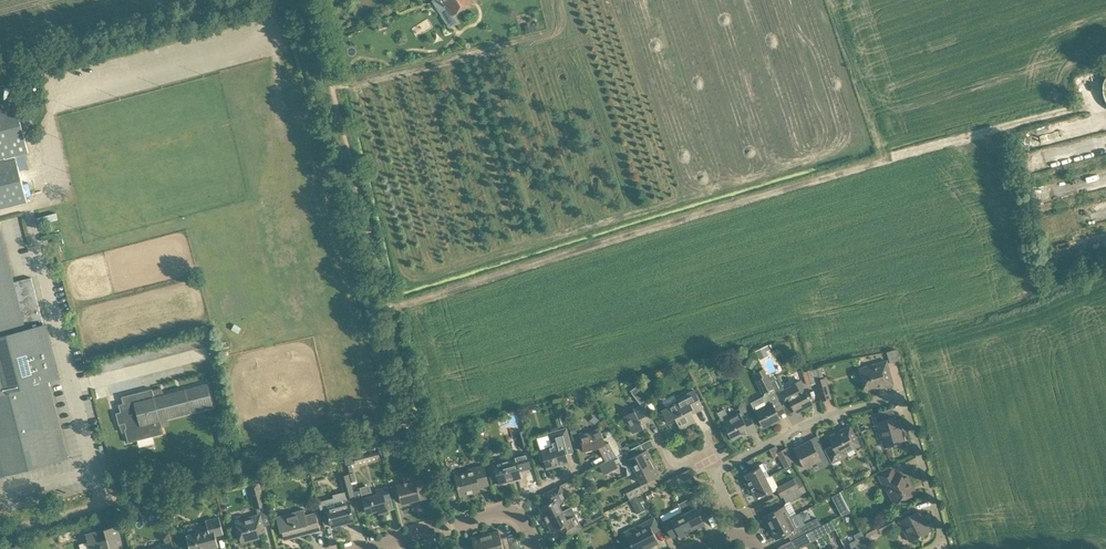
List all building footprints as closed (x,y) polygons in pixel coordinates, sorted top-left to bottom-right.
[(432,0),(438,11),(447,6),(452,14),(473,1),(473,0),(432,0)] [(27,202),(15,156),(29,152),(14,96),(0,100),(0,209),(27,202)] [(55,461),(61,460),(68,458),(48,381),(54,380),(60,378),(55,359),(56,358),(51,340),(48,341),(31,277),(14,282),(0,228),(0,476),(55,461)] [(756,351),(760,360),(769,356),(767,352),(770,350),(767,345),(756,351)] [(889,361),(899,359),(895,347),(886,350),(889,361)] [(749,356),(747,362),(756,365),(758,360),(749,356)] [(893,384),(890,374),(887,360),(859,368),(865,389),(884,384),(884,387),(893,384)] [(820,367),(811,370),(815,383),(817,382),(822,400),(831,398),(825,378),(824,378),(821,367),(820,367)] [(770,381),(769,379),(763,368),(754,372),(757,379),(764,392),(765,392),(766,395),(763,397),(751,403),(755,410),(758,417),(763,427),(771,423),(772,424),(781,420),(776,410),(782,406),(775,393),(774,391),(775,391),(770,381)] [(807,385),(815,383),(811,370),(803,372),(807,385)] [(807,394),(804,387),(800,379),(790,384),(790,386),(788,387),(784,389),(775,393),(782,406),(783,408),(791,404),(795,412),(812,404),(807,394)] [(120,411),(116,413),(119,424),(124,423),(125,428),(124,428),(125,432),(128,442),(137,440),(139,440),(138,436),(150,433),(151,437),(153,436),(164,433),(162,427),(161,420),(167,419),(168,418),(213,407),(211,396),(207,383),(163,394),(162,387),(153,390),(152,388),(132,394),(121,396),(123,403),(124,404),(120,405),(122,411),(120,411)] [(647,404),(646,402),(639,388),(633,393),(632,393),(641,405),(633,409),(634,411),(624,416),(628,423),(633,433),(644,427),(642,423),(647,420),(647,421),(654,418),(651,412),(649,408),(647,404)] [(661,411),(662,412),(667,422),(675,417),(680,428),(695,420),(690,410),(693,408),(694,411),(694,412),(703,407),(694,390),(676,399),(678,402),(661,411)] [(729,418),(728,416),(724,408),(717,412),(724,425),(723,426),(724,429),(725,433),(727,436),(729,439),(731,442),(736,438),(736,437),(746,432),(748,435),(757,430),(752,420),(748,413),(742,416),(740,412),(729,418)] [(882,420),(879,412),(879,411),(872,413),(875,424),(877,423),(881,437),(884,447),(887,446),(896,444),(896,443),(904,441),(899,422),(896,423),(894,417),(882,420)] [(848,455),(846,451),(859,444),(850,426),(828,437),(832,445),(824,448),(828,455),(832,463),(848,455)] [(569,462),(566,453),(572,451),(565,428),(548,432),(552,446),(541,449),(546,468),(556,466),(556,464),(561,462),(561,464),(569,462)] [(606,460),(616,455),(616,456),(617,456),(623,453),(620,448),(612,435),(604,439),(598,428),(592,431),(579,435),(584,451),(596,447),(598,447),(603,455),(606,460)] [(520,448),(528,446),(525,434),(517,436),(520,448)] [(822,445),(816,449),(811,440),(794,448),(799,458),(804,467),(816,461),(828,455),(824,448),(822,445)] [(647,449),(644,451),(640,444),(630,449),(623,453),(617,456),(622,465),(627,466),(628,475),(635,471),(653,462),(647,449)] [(620,448),(623,453),(630,449),(627,444),(620,448)] [(777,452),(782,462),(785,468),(794,463),(786,448),(777,452)] [(346,463),(354,461),(354,458),(362,456),(360,450),(355,451),(355,453),(344,456),(346,463)] [(474,462),(480,460),(483,459),(480,450),(471,452),(474,462)] [(379,456),(378,451),(362,456),(354,458),(354,461),(355,463),(379,456)] [(531,467),(528,457),(527,453),(494,462),(499,483),(521,477),(519,471),(531,467)] [(617,466),(618,466),(613,458),(599,465),(605,475),(618,468),(617,466)] [(642,483),(650,479),(659,474),(653,462),(635,471),(642,483)] [(768,468),(765,463),(763,463),(759,464),(753,467),(754,469),(745,474),(748,481),(744,483),(747,487),(766,478),(769,476),(766,471),(768,468)] [(455,475),(460,495),(480,490),(479,487),(489,484),(484,465),(466,470),(467,472),(455,475)] [(894,503),(905,498),(915,493),(907,476),(903,479),(900,472),(895,475),(892,469),(879,475),(885,488),(886,487),(894,503)] [(424,485),(420,470),(402,474),(405,483),(396,485),(401,504),(421,498),(417,486),(424,485)] [(589,484),(595,480),(591,473),(585,476),(589,484)] [(353,491),(351,482),(349,474),(340,476),(343,488),(346,498),(347,497),(354,495),(353,491)] [(780,497),(798,487),(805,484),(800,475),(793,479),(778,486),(772,475),(769,476),(766,478),(747,487),(750,492),(753,491),(756,497),(766,492),(767,495),(773,492),(773,491),(776,489),(780,497)] [(258,480),(249,483),(255,507),(265,504),(258,480)] [(360,489),(363,497),(367,513),(378,510),(379,514),(388,512),(387,508),(385,500),(391,498),(387,486),(376,489),(378,493),(372,495),(370,485),(360,487),(360,489)] [(567,498),(560,485),(543,493),(548,503),(539,507),(543,514),(540,516),(543,521),(562,511),(558,503),(567,498)] [(629,499),(631,498),(637,495),(643,492),(640,486),(626,493),(629,499)] [(801,494),(798,488),(783,496),(786,502),(789,501),(801,494)] [(648,499),(654,496),(651,490),(645,493),(648,499)] [(840,491),(832,495),(840,514),(849,510),(840,491)] [(639,497),(638,497),(637,495),(631,498),(632,500),(630,501),(633,507),(636,514),(645,510),(642,503),(639,497)] [(702,520),(709,517),(699,496),(686,502),(679,506),(692,531),(704,525),(702,520)] [(348,501),(337,505),(335,497),(319,501),(321,509),(327,507),(332,527),(354,521),(349,501),(348,501)] [(770,527),(790,517),(784,505),(779,507),(778,505),(771,509),(772,511),(764,516),(770,527)] [(692,531),(679,506),(660,515),(663,521),(664,524),(666,528),(671,538),(678,534),(680,537),(692,531)] [(575,515),(573,516),(569,508),(562,511),(543,521),(545,526),(548,524),(552,531),(560,527),(565,537),(575,532),(582,528),(575,515)] [(282,531),(285,540),(320,530),(320,531),(321,530),(316,512),(315,512),(305,515),(304,509),(303,509),(277,516),(276,516),(280,532),(282,531)] [(903,528),(909,540),(910,541),(930,531),(925,522),(922,523),(920,519),(921,519),(917,511),(899,520),(903,528)] [(260,513),(236,520),(239,528),(237,528),(238,533),(240,532),(242,540),(252,537),(253,538),(253,536),(256,535),(257,538),(266,535),(260,513)] [(786,537),(793,534),(791,531),(796,529),(799,527),(803,525),(797,514),(790,517),(770,527),(776,539),(784,535),(786,537)] [(880,531),(895,523),(891,516),(876,524),(879,530),(880,531)] [(190,548),(207,548),(219,546),(216,535),(224,533),(219,517),(206,520),(208,529),(186,535),(190,548)] [(630,543),(633,548),(641,548),(650,545),(651,547),(658,543),(653,533),(660,529),(654,518),(624,533),(630,543)] [(836,529),(831,520),(821,525),(815,528),(811,530),(816,539),(836,529)] [(799,527),(803,534),(815,528),(811,521),(803,525),(799,527)] [(88,544),(91,543),(93,548),(110,548),(114,547),(114,548),(122,546),(117,525),(86,534),(88,544)] [(127,534),(133,532),(131,525),(125,526),(127,534)] [(864,537),(872,533),(868,527),(861,531),(864,537)] [(508,537),(501,539),(499,530),(485,534),(489,548),(511,548),(508,537)] [(816,539),(811,530),(803,534),(799,536),(804,546),(816,539)] [(864,537),(861,531),(853,535),(855,539),(849,543),(852,548),(850,548),(869,548),(870,548),(864,537)] [(485,534),(472,537),(473,542),(466,544),(460,545),(461,548),(489,548),(485,534)]
